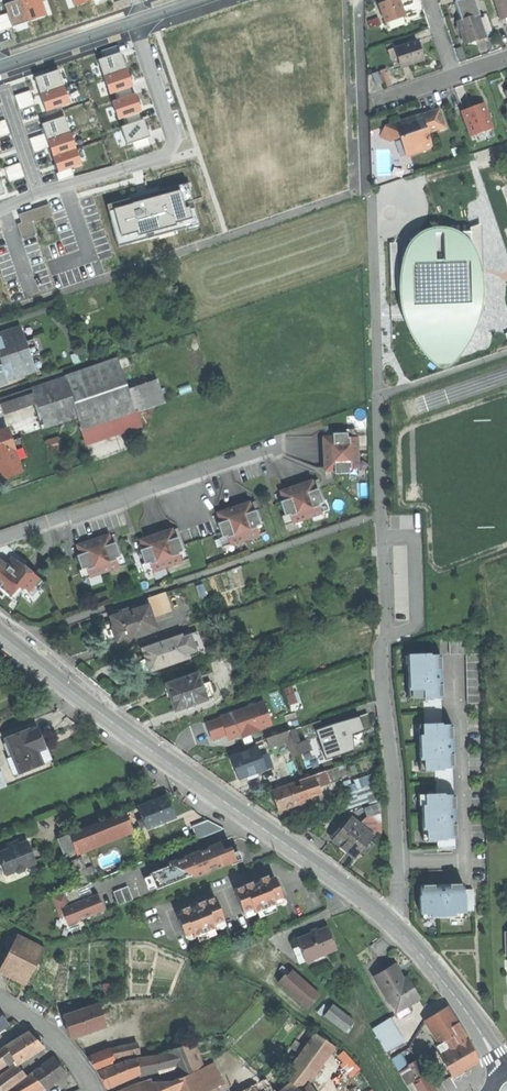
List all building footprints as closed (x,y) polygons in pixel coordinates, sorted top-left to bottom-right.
[(40,0),(5,0),(2,1),(10,23),(44,11),(40,0)] [(386,22),(388,22),(406,16),(403,7),(401,0),(390,0),(379,3),(386,22)] [(502,19),(506,18),(506,0),(496,0),(502,19)] [(408,23),(406,16),(388,22),(390,29),(408,23)] [(458,22),(465,43),(475,40),(485,37),(478,16),(458,22)] [(389,52),(396,71),(425,60),(421,50),(418,41),(389,52)] [(150,133),(119,45),(92,54),(123,142),(150,133)] [(69,101),(56,64),(30,73),(43,110),(69,101)] [(373,74),(376,85),(382,83),(379,72),(373,74)] [(472,108),(462,112),(472,136),(494,128),(484,103),(472,108)] [(446,127),(440,109),(422,116),(422,114),(406,120),(385,127),(381,136),(390,142),(400,138),(405,136),(412,156),(434,148),(429,133),(446,127)] [(79,161),(61,111),(37,119),(55,170),(79,161)] [(407,157),(412,156),(405,136),(400,138),(407,157)] [(198,220),(185,176),(102,200),(114,243),(198,220)] [(436,362),(446,368),(454,363),(462,353),(472,338),(481,321),(486,296),(484,271),(479,251),(471,238),(454,227),(439,225),(425,230),(410,242),(403,258),(399,280),(401,301),(407,325),(421,347),(436,362)] [(37,371),(23,328),(0,336),(0,384),(37,371)] [(119,359),(68,377),(81,416),(85,429),(124,416),(137,411),(130,393),(119,359)] [(48,427),(81,416),(68,377),(65,369),(31,380),(34,388),(39,403),(48,427)] [(161,383),(130,393),(137,411),(167,401),(161,383)] [(7,414),(39,403),(34,388),(2,399),(7,414)] [(140,422),(137,411),(124,416),(128,426),(140,422)] [(89,440),(128,426),(124,416),(85,429),(89,440)] [(324,433),(327,475),(364,474),(360,429),(324,433)] [(0,433),(0,467),(3,466),(7,477),(23,472),(9,430),(0,433)] [(319,480),(280,494),(291,527),(330,513),(319,480)] [(257,500),(214,515),(225,548),(268,534),(257,500)] [(135,543),(149,577),(193,559),(180,525),(135,543)] [(114,534),(77,549),(87,580),(126,567),(114,534)] [(15,601),(24,590),(32,597),(45,582),(15,556),(8,564),(0,557),(0,588),(15,601)] [(118,636),(120,642),(155,631),(151,620),(155,619),(151,608),(129,615),(129,616),(124,618),(122,614),(113,617),(117,628),(115,628),(118,636)] [(194,633),(183,637),(190,657),(205,652),(199,635),(194,633)] [(144,667),(146,673),(174,663),(173,659),(186,654),(187,658),(190,657),(183,637),(183,635),(144,649),(148,660),(142,661),(144,667)] [(450,640),(451,654),(459,653),(459,640),(450,640)] [(446,653),(406,654),(407,676),(408,703),(447,701),(446,653)] [(466,653),(468,703),(484,702),(482,653),(466,653)] [(171,696),(175,709),(186,705),(187,707),(193,705),(192,703),(213,696),(208,682),(201,684),(197,674),(167,684),(171,696)] [(278,725),(269,699),(206,719),(214,741),(230,736),(231,741),(278,725)] [(321,727),(329,757),(360,748),(355,732),(367,729),(363,715),(321,727)] [(319,721),(304,726),(305,732),(321,726),(319,721)] [(456,723),(417,724),(417,747),(418,772),(458,771),(456,723)] [(304,726),(297,728),(306,753),(315,750),(311,739),(308,740),(305,732),(304,726)] [(290,741),(295,756),(306,753),(297,728),(287,732),(290,741)] [(7,759),(14,776),(43,765),(38,752),(45,749),(41,739),(38,730),(31,733),(30,731),(7,740),(14,757),(7,759)] [(272,747),(290,741),(287,732),(268,738),(272,747)] [(236,766),(239,777),(266,769),(265,766),(272,764),(269,755),(261,757),(258,748),(233,756),(236,766)] [(342,765),(330,769),(333,780),(333,781),(346,777),(342,765)] [(330,769),(318,773),(321,784),(333,780),(330,769)] [(9,785),(3,770),(0,771),(0,788),(9,785)] [(294,781),(295,783),(297,788),(304,786),(308,797),(324,792),(321,784),(318,773),(294,781)] [(370,777),(351,780),(353,792),(372,788),(370,777)] [(277,801),(280,810),(303,802),(302,799),(308,797),(304,786),(297,788),(295,783),(273,790),(277,801)] [(459,793),(419,795),(420,817),(421,842),(460,841),(459,793)] [(166,796),(139,808),(142,816),(143,820),(146,825),(147,829),(175,817),(170,806),(166,796)] [(366,806),(368,816),(374,815),(382,813),(381,802),(366,806)] [(129,822),(142,816),(139,808),(126,813),(129,822)] [(58,840),(63,853),(131,826),(129,822),(126,813),(58,840)] [(383,834),(382,813),(374,815),(375,834),(383,834)] [(214,816),(193,825),(199,839),(220,830),(214,816)] [(345,847),(356,856),(373,835),(353,819),(343,830),(336,839),(345,847)] [(332,836),(336,839),(343,830),(339,828),(332,836)] [(0,853),(0,855),(7,874),(15,871),(19,873),(26,871),(27,866),(36,863),(32,853),(28,842),(20,845),(19,842),(9,846),(10,849),(0,853)] [(150,874),(157,890),(192,875),(196,878),(236,862),(233,853),(230,846),(223,849),(220,843),(169,863),(170,866),(150,874)] [(235,890),(244,914),(254,910),(255,914),(278,905),(276,900),(283,898),(280,889),(276,880),(272,882),(270,877),(235,890)] [(469,883),(418,885),(418,902),(419,921),(470,920),(469,883)] [(114,892),(119,905),(133,900),(128,887),(114,892)] [(68,925),(105,911),(101,902),(100,902),(98,898),(97,896),(83,901),(78,888),(52,899),(60,918),(65,917),(68,925)] [(178,913),(187,937),(196,933),(197,937),(219,929),(218,924),(227,921),(223,910),(218,898),(178,913)] [(299,939),(307,962),(339,950),(335,939),(330,927),(299,939)] [(27,983),(45,950),(17,936),(0,968),(0,969),(27,983)] [(377,977),(397,1012),(400,1010),(409,1005),(420,998),(414,988),(408,978),(405,980),(396,966),(377,977)] [(285,974),(279,981),(309,1008),(316,1001),(306,993),(312,986),(294,970),(288,976),(285,974)] [(321,995),(312,986),(306,993),(316,1001),(321,995)] [(423,1009),(438,1035),(448,1029),(458,1023),(443,997),(423,1009)] [(334,1005),(326,1016),(347,1032),(355,1021),(334,1005)] [(412,1011),(409,1005),(400,1010),(404,1016),(412,1011)] [(68,1028),(70,1037),(107,1027),(100,1007),(65,1018),(68,1028)] [(374,1029),(387,1051),(404,1041),(391,1019),(374,1029)] [(450,1032),(458,1047),(469,1041),(458,1023),(448,1029),(450,1032)] [(440,1038),(444,1036),(450,1032),(448,1029),(438,1035),(440,1038)] [(444,1036),(452,1050),(458,1047),(450,1032),(444,1036)] [(7,1046),(7,1047),(13,1058),(16,1064),(43,1047),(36,1040),(29,1033),(7,1046)] [(290,1084),(300,1090),(304,1090),(308,1086),(335,1050),(314,1034),(283,1077),(290,1084)] [(441,1057),(452,1076),(466,1068),(480,1060),(469,1041),(458,1047),(452,1050),(441,1057)] [(170,1063),(176,1073),(179,1079),(198,1070),(203,1067),(193,1043),(167,1054),(170,1063)] [(0,1053),(0,1066),(13,1058),(7,1047),(0,1053)] [(106,1049),(90,1061),(97,1071),(112,1065),(106,1049)] [(337,1057),(353,1076),(362,1068),(346,1049),(337,1057)] [(167,1054),(137,1059),(139,1071),(170,1063),(167,1054)] [(54,1058),(33,1074),(43,1088),(45,1090),(65,1074),(60,1066),(54,1058)] [(102,1080),(106,1086),(139,1072),(139,1071),(137,1059),(124,1062),(97,1073),(102,1080)] [(411,1066),(419,1079),(427,1074),(419,1061),(411,1066)] [(408,1086),(416,1081),(419,1079),(411,1066),(400,1072),(408,1086)] [(179,1079),(170,1083),(174,1090),(208,1090),(198,1070),(179,1079)] [(0,1086),(0,1090),(8,1090),(26,1078),(22,1072),(0,1086)] [(136,1085),(139,1090),(174,1090),(170,1083),(179,1079),(176,1073),(162,1077),(162,1081),(152,1082),(151,1079),(136,1085)] [(43,1088),(33,1074),(13,1090),(36,1090),(43,1088)] [(427,1074),(419,1079),(416,1081),(419,1087),(422,1090),(437,1090),(427,1074)] [(273,1090),(264,1081),(245,1090),(272,1090),(273,1090)]
